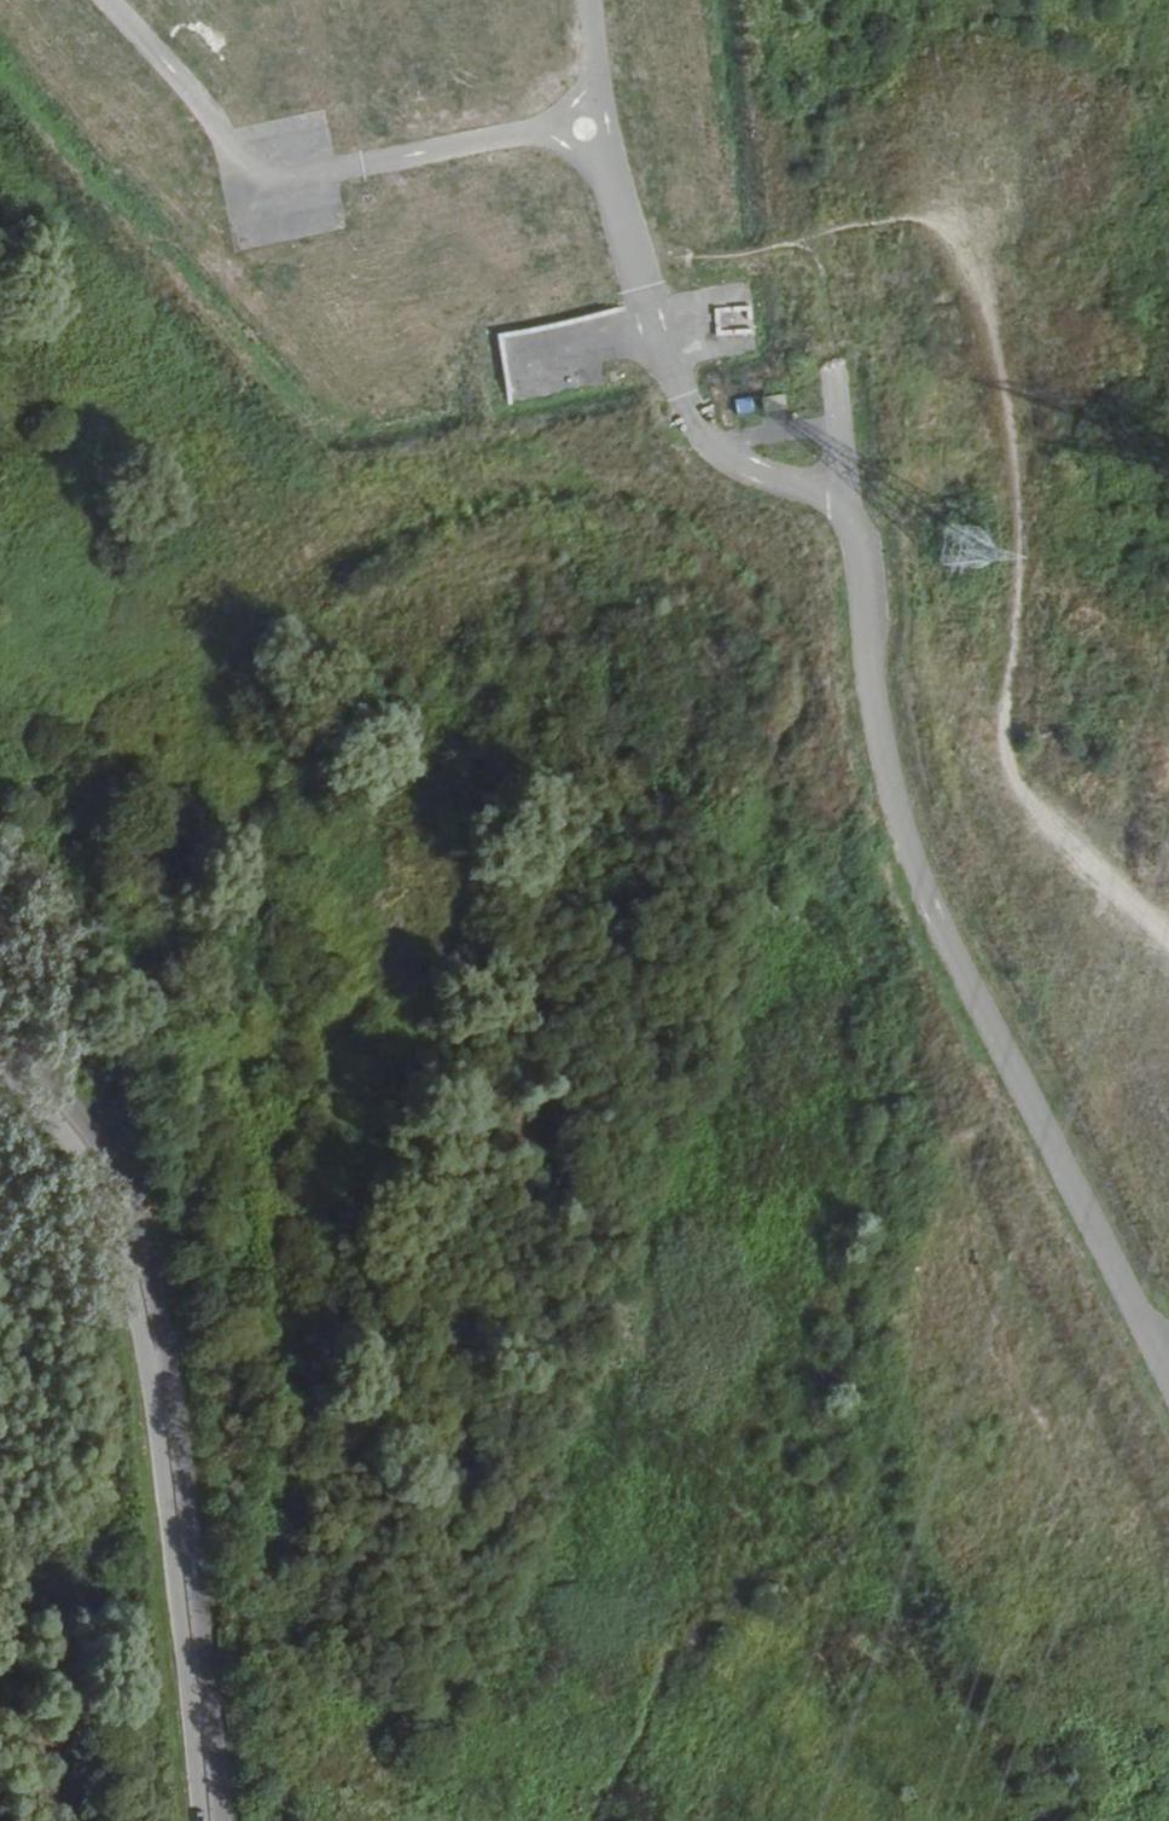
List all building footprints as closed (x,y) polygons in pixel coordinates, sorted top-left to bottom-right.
[(402,0),(367,0),(368,10),(402,6),(402,0)]
